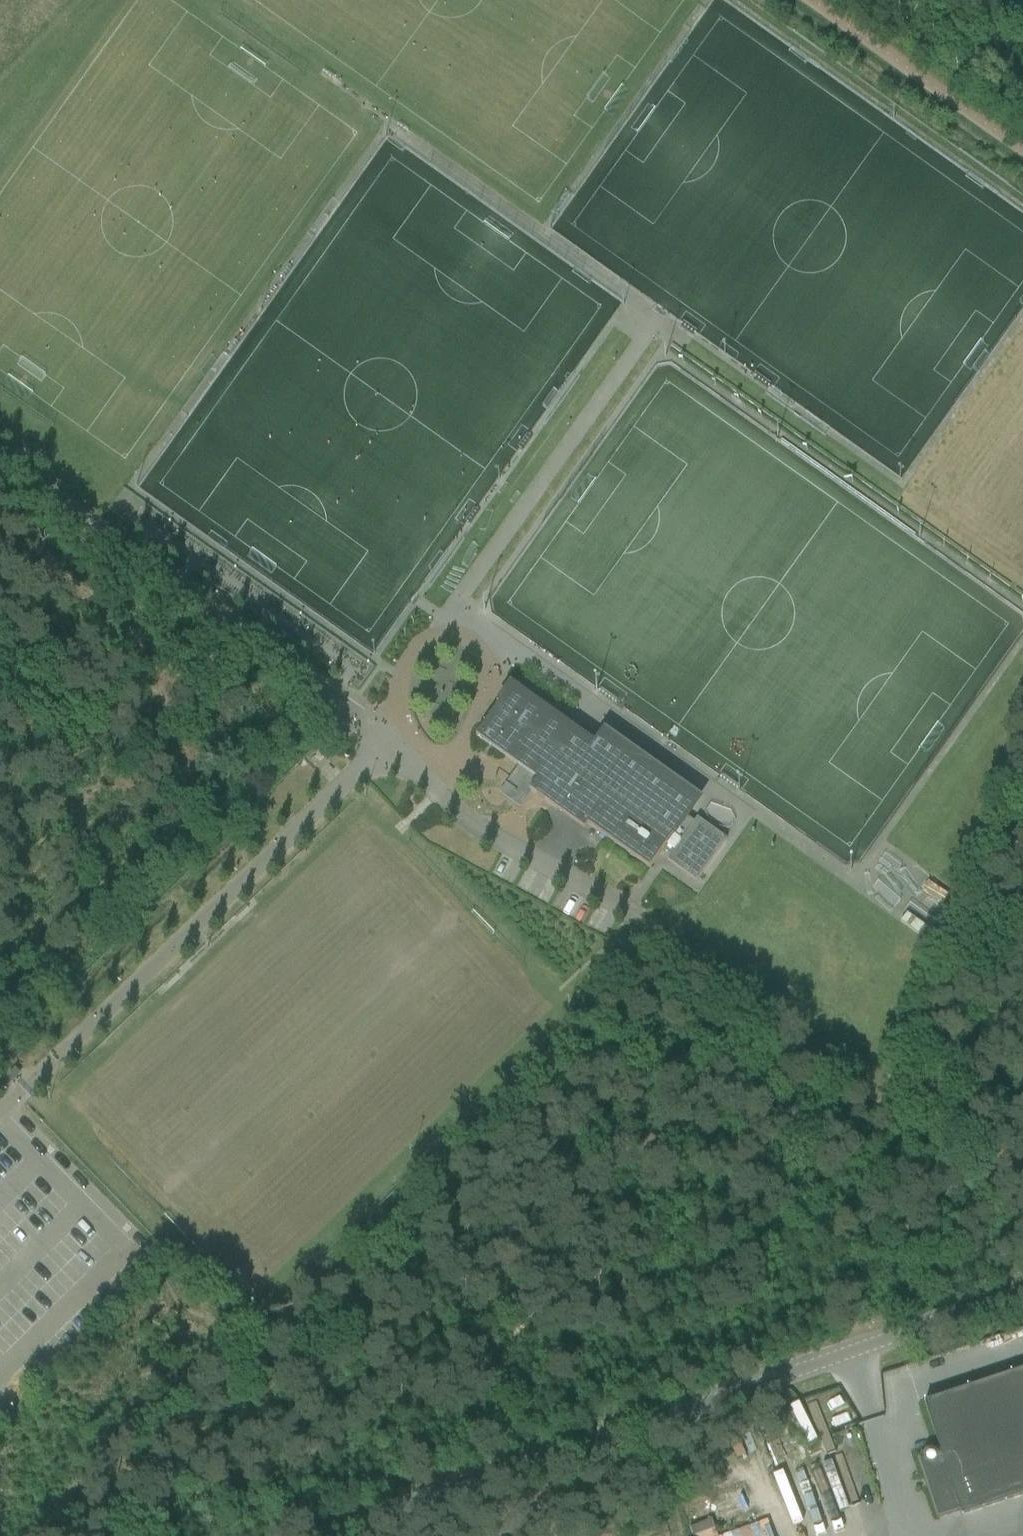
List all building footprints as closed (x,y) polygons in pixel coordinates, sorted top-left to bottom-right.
[(567,716),(568,715),(517,679),(476,737),(528,774),(521,785),(529,791),(584,830),(588,825),(649,869),(662,851),(670,856),(667,861),(696,882),(726,839),(697,818),(694,823),(686,817),(700,797),(699,796),(699,797),(608,732),(608,731),(607,730),(592,751),(585,745),(589,739),(563,721),(567,716)] [(920,1462),(938,1517),(939,1519),(946,1516),(961,1512),(962,1515),(962,1516),(995,1506),(1022,1496),(1022,1370),(925,1403),(941,1454),(942,1455),(938,1456),(937,1454),(935,1452),(933,1451),(931,1451),(928,1452),(926,1454),(925,1456),(924,1458),(925,1460),(920,1462)] [(850,1398),(697,1448),(709,1485),(863,1435),(850,1398)] [(874,1474),(757,1513),(765,1535),(894,1535),(874,1474)] [(639,1535),(722,1535),(713,1512),(639,1535)]
